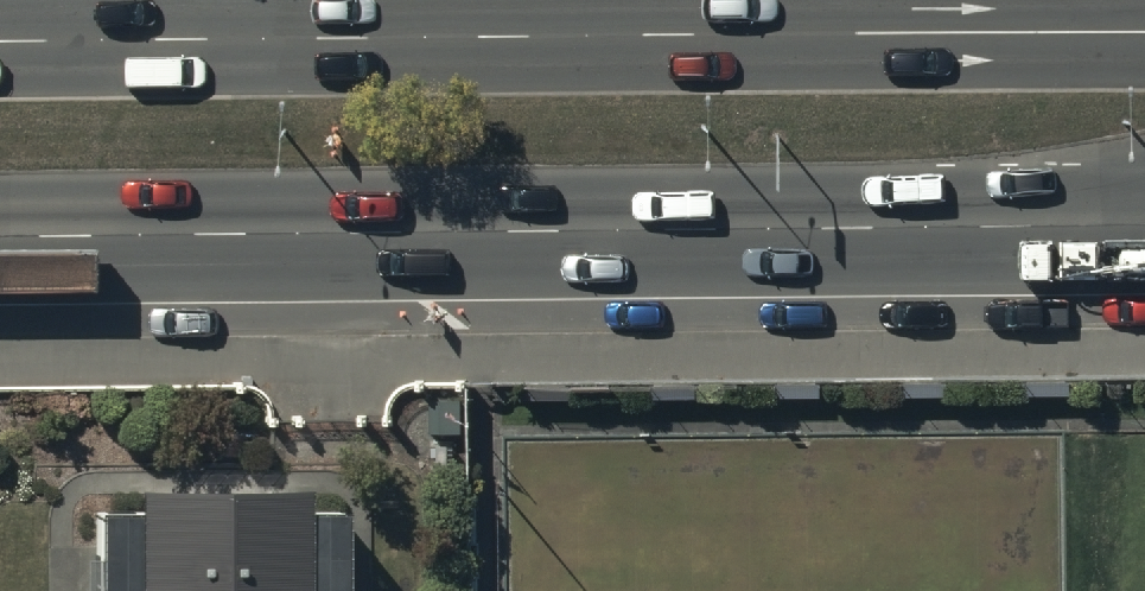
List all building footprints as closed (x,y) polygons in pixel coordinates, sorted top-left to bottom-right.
[(349,530),(94,531),(94,590),(350,590),(349,530)]
